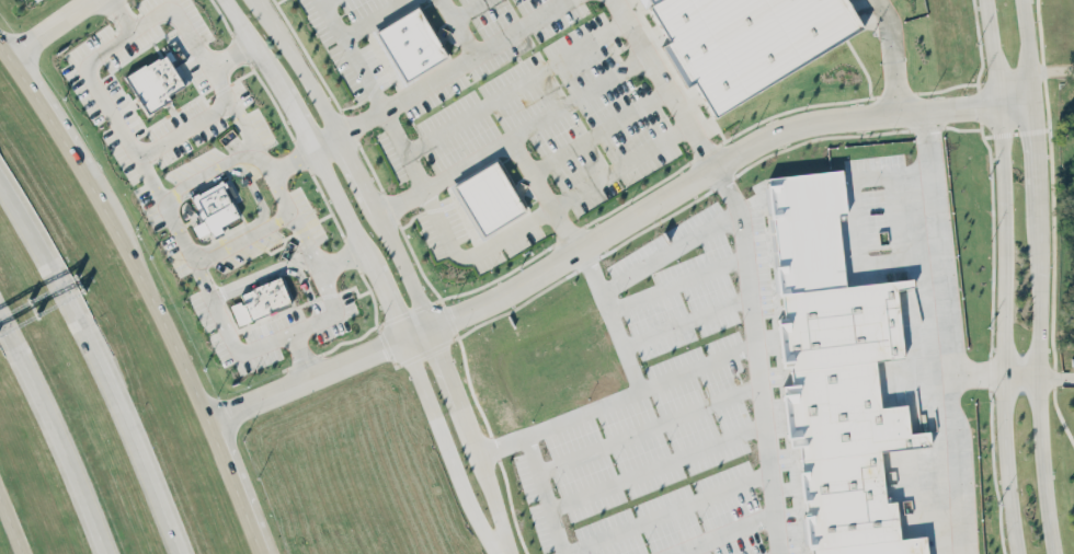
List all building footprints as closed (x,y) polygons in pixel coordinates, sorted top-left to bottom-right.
[(735,145),(884,57),(882,22),(869,0),(644,0),(735,145)] [(374,30),(401,82),(445,59),(418,7),(374,30)] [(125,76),(146,115),(171,101),(168,95),(184,86),(165,53),(125,76)] [(523,215),(497,162),(451,184),(477,237),(523,215)] [(239,216),(229,197),(235,195),(227,178),(190,196),(202,220),(192,225),(197,236),(210,230),(213,235),(223,230),(220,225),(239,216)] [(658,246),(653,239),(616,262),(621,270),(658,246)] [(230,304),(237,324),(290,305),(280,277),(239,292),(242,300),(230,304)] [(783,317),(776,318),(782,367),(789,366),(791,385),(781,386),(788,446),(798,445),(810,553),(927,553),(925,535),(899,538),(895,500),(885,502),(879,451),(930,445),(928,430),(908,432),(905,404),(879,407),(874,361),(904,358),(895,280),(780,292),(783,317)]
